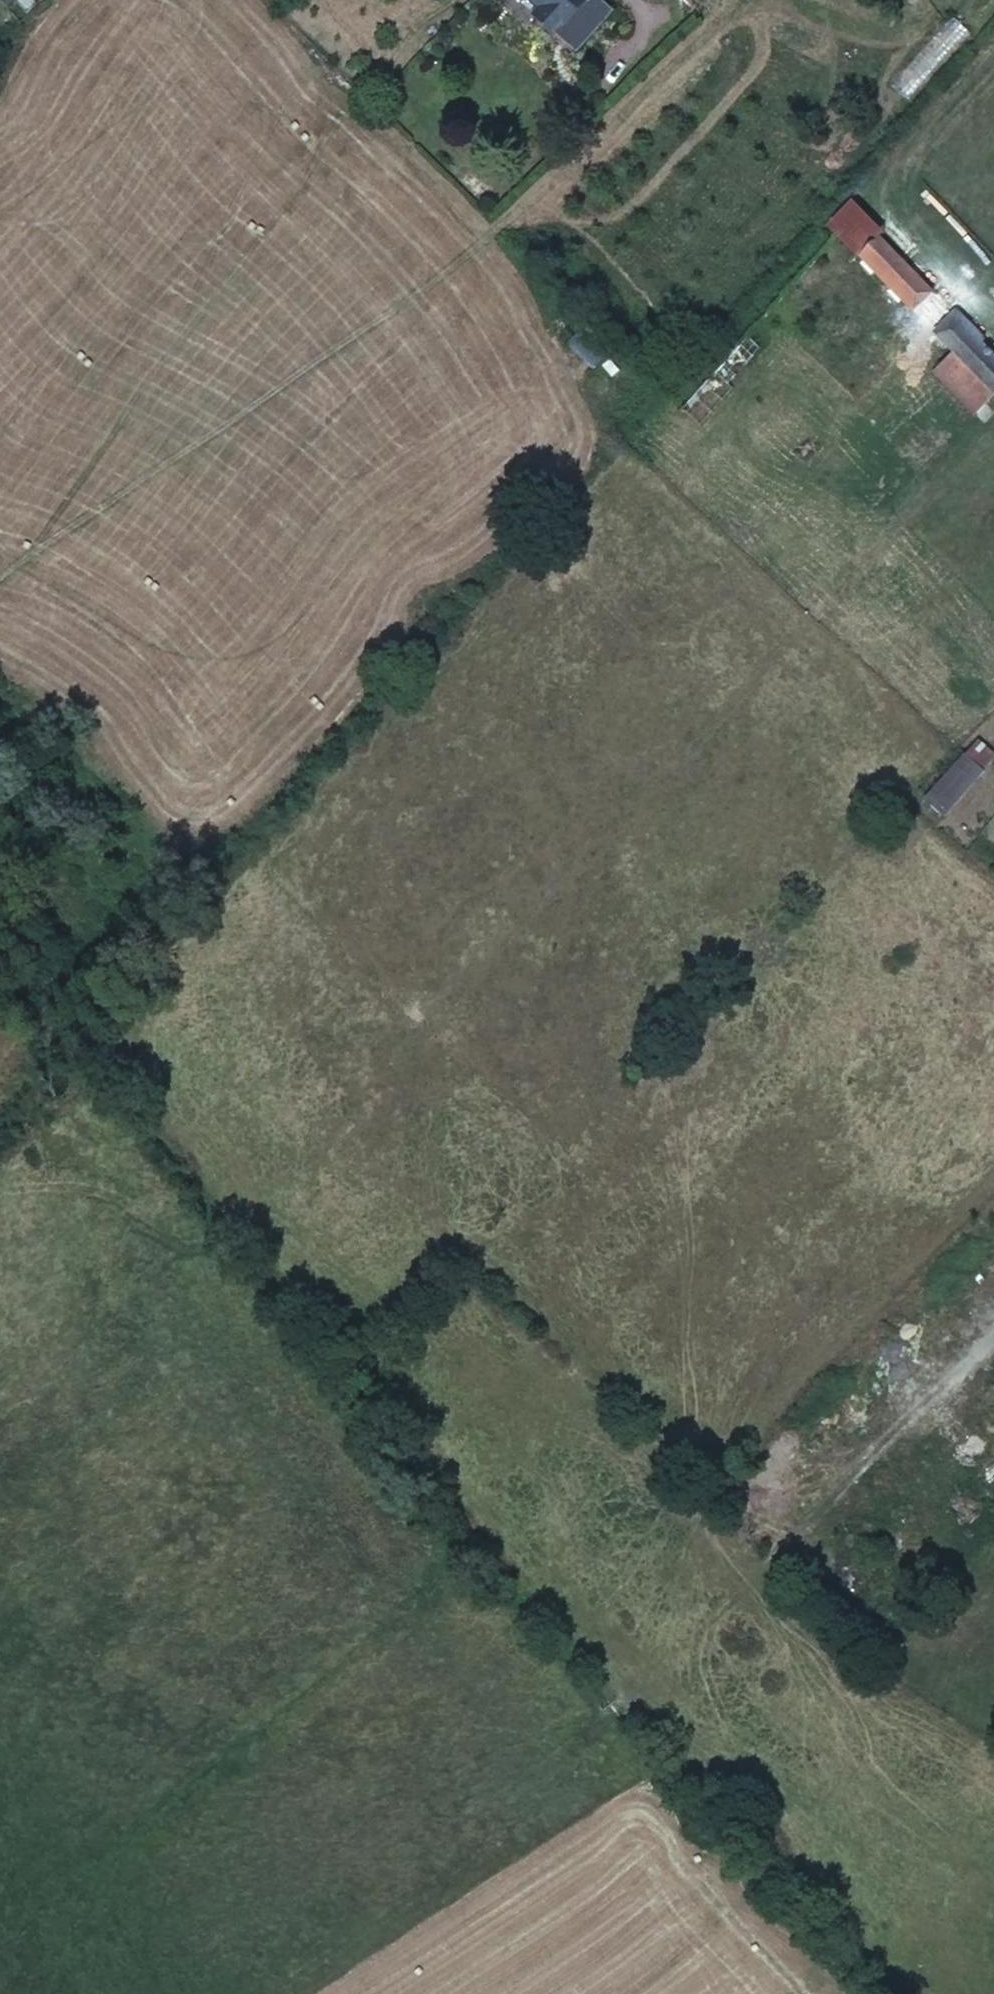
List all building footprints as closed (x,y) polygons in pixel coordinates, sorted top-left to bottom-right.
[(512,3),(525,20),(547,0),(515,0),(512,3)] [(823,216),(829,221),(856,248),(876,231),(878,227),(844,195),(823,216)] [(876,231),(856,248),(922,313),(940,295),(876,231)] [(956,308),(935,326),(948,339),(926,359),(968,403),(993,379),(993,349),(956,308)] [(716,369),(687,403),(704,418),(733,384),(716,369)] [(925,798),(946,816),(985,771),(964,753),(925,798)]
